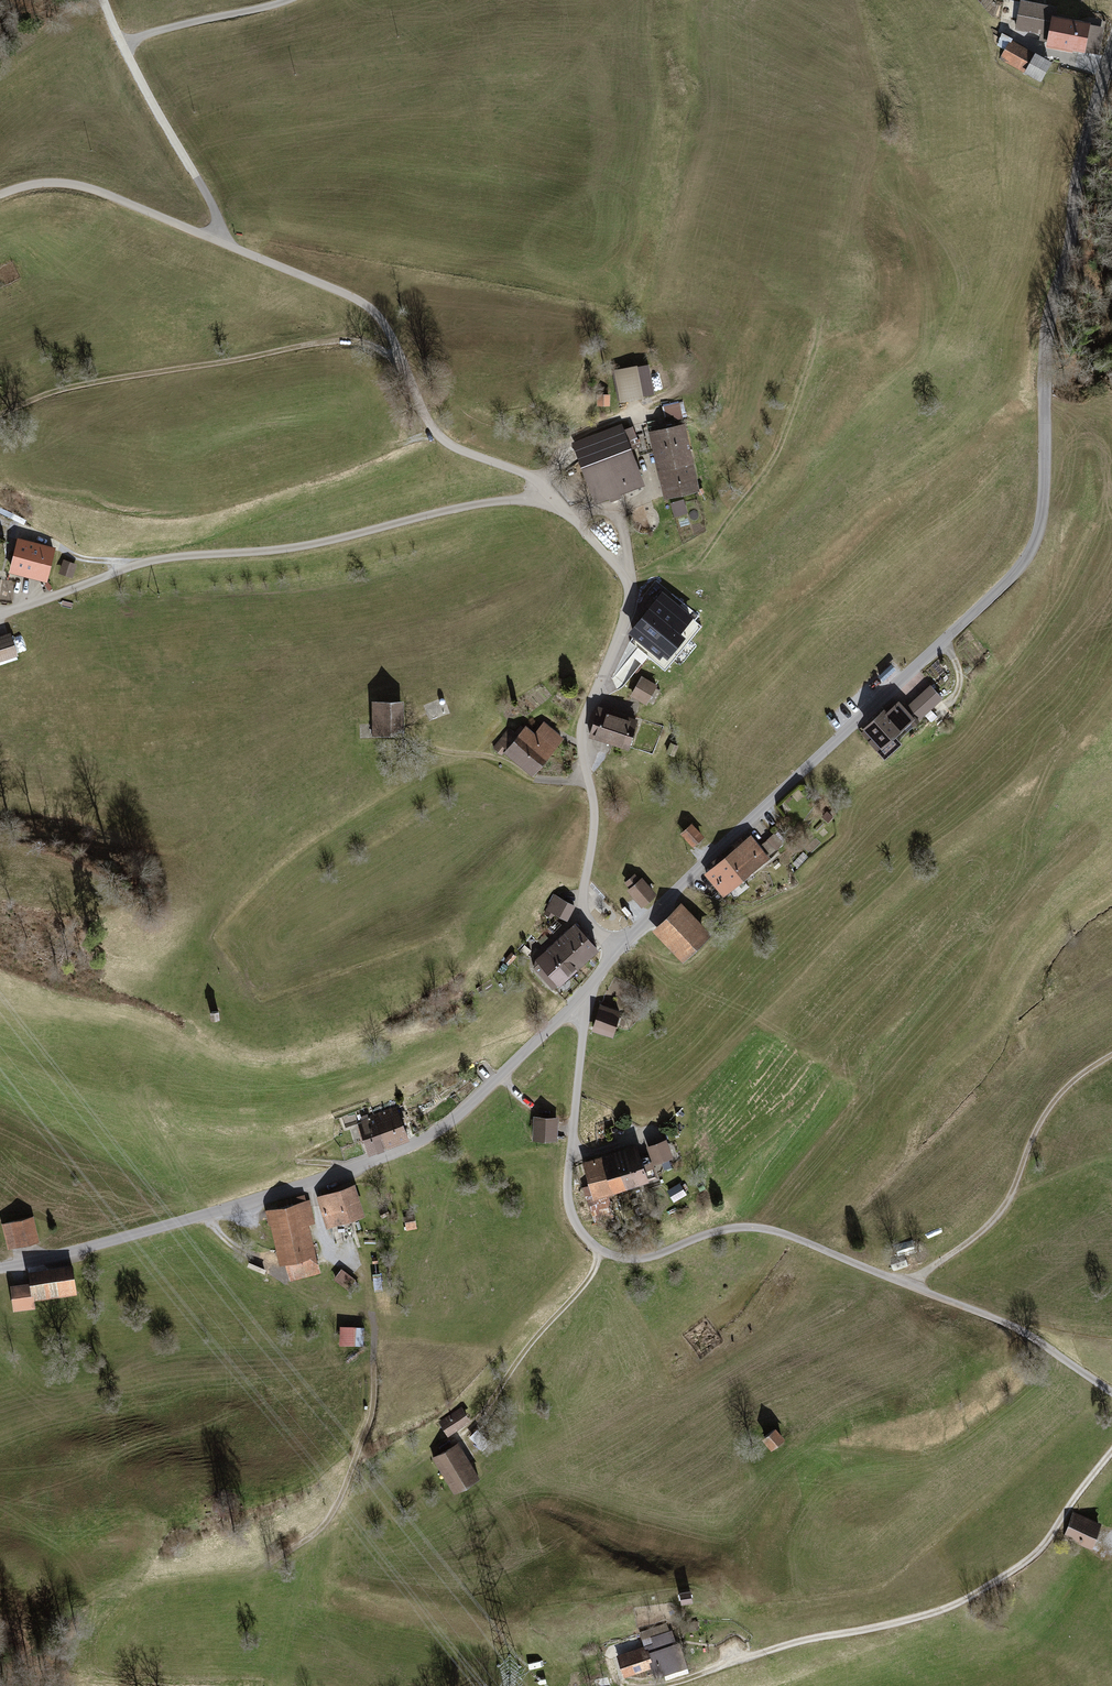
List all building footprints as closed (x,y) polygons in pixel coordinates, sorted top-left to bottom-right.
[(1063,10),(1021,3),(1016,30),(1054,37),(1051,49),(1101,58),(1106,27),(1061,19),(1063,10)] [(1055,65),(1010,42),(1000,63),(1045,86),(1055,65)] [(636,367),(614,372),(621,404),(643,399),(636,367)] [(665,416),(683,413),(681,400),(663,403),(665,416)] [(659,473),(692,465),(682,427),(649,435),(659,473)] [(620,429),(575,446),(597,503),(642,486),(620,429)] [(692,465),(659,473),(666,500),(698,492),(692,465)] [(672,500),(674,512),(686,510),(684,498),(672,500)] [(58,551),(20,541),(12,573),(50,583),(58,551)] [(65,562),(61,574),(74,578),(78,566),(65,562)] [(662,589),(625,634),(644,651),(653,658),(671,636),(685,620),(690,613),(662,589)] [(698,630),(685,620),(671,636),(678,642),(684,646),(698,630)] [(0,639),(0,663),(18,658),(11,635),(0,639)] [(678,642),(671,636),(653,658),(644,651),(642,653),(659,667),(678,642)] [(640,679),(632,695),(648,705),(657,689),(640,679)] [(929,686),(908,709),(921,722),(943,700),(929,686)] [(407,702),(376,703),(376,740),(407,739),(407,702)] [(915,720),(900,704),(888,714),(886,711),(861,734),(886,760),(902,745),(896,738),(915,720)] [(595,723),(632,735),(637,720),(600,709),(595,723)] [(591,736),(628,748),(632,735),(595,723),(591,736)] [(516,737),(546,760),(562,739),(544,725),(536,735),(525,726),(516,737)] [(546,760),(516,737),(507,730),(493,747),(533,777),(546,760)] [(678,747),(670,744),(666,754),(674,757),(678,747)] [(693,826),(682,836),(695,850),(706,840),(693,826)] [(773,836),(767,841),(776,852),(783,846),(773,836)] [(735,852),(752,873),(769,859),(751,839),(735,852)] [(752,873),(735,852),(726,860),(743,881),(752,873)] [(743,881),(726,860),(706,876),(723,897),(743,881)] [(625,884),(630,890),(641,882),(635,875),(625,884)] [(630,890),(628,892),(641,908),(656,896),(642,880),(641,882),(630,890)] [(555,896),(547,911),(567,922),(575,906),(555,896)] [(682,906),(653,934),(684,966),(713,938),(682,906)] [(571,931),(593,955),(599,949),(577,925),(571,931)] [(593,955),(571,931),(561,940),(583,964),(593,955)] [(583,964),(561,940),(548,953),(570,977),(583,964)] [(517,958),(512,953),(503,962),(509,967),(517,958)] [(570,977),(548,953),(538,962),(560,986),(570,977)] [(603,1007),(597,1030),(618,1036),(625,1013),(603,1007)] [(371,1106),(355,1112),(341,1117),(345,1126),(359,1121),(362,1131),(378,1126),(374,1115),(371,1106)] [(378,1126),(385,1145),(408,1137),(397,1107),(374,1115),(378,1126)] [(562,1118),(535,1116),(533,1141),(560,1142),(562,1118)] [(385,1145),(378,1126),(362,1131),(370,1151),(385,1145)] [(667,1137),(648,1145),(655,1163),(674,1155),(667,1137)] [(603,1155),(613,1190),(646,1180),(635,1145),(603,1155)] [(613,1190),(603,1155),(583,1161),(590,1185),(594,1196),(608,1191),(613,1190)] [(680,1182),(667,1189),(674,1201),(687,1193),(680,1182)] [(357,1185),(319,1197),(328,1229),(367,1217),(357,1185)] [(583,1187),(593,1219),(614,1212),(608,1191),(594,1196),(590,1185),(583,1187)] [(310,1199),(266,1210),(283,1279),(318,1270),(307,1225),(316,1223),(310,1199)] [(415,1216),(405,1217),(407,1231),(417,1230),(415,1216)] [(33,1217),(2,1225),(8,1251),(40,1243),(33,1217)] [(31,1285),(10,1286),(12,1315),(34,1313),(33,1300),(78,1297),(75,1266),(30,1269),(31,1285)] [(341,1268),(332,1280),(346,1291),(355,1279),(341,1268)] [(365,1325),(340,1324),(339,1344),(364,1345),(365,1325)] [(465,1408),(441,1423),(451,1439),(475,1424),(465,1408)] [(787,1441),(777,1431),(767,1440),(776,1451),(787,1441)] [(461,1443),(433,1459),(454,1495),(482,1479),(461,1443)] [(1102,1523),(1073,1513),(1065,1535),(1094,1545),(1102,1523)] [(693,1590),(681,1591),(682,1603),(693,1602),(693,1590)] [(654,1645),(619,1656),(626,1679),(653,1670),(655,1676),(687,1666),(674,1628),(651,1635),(654,1645)]
